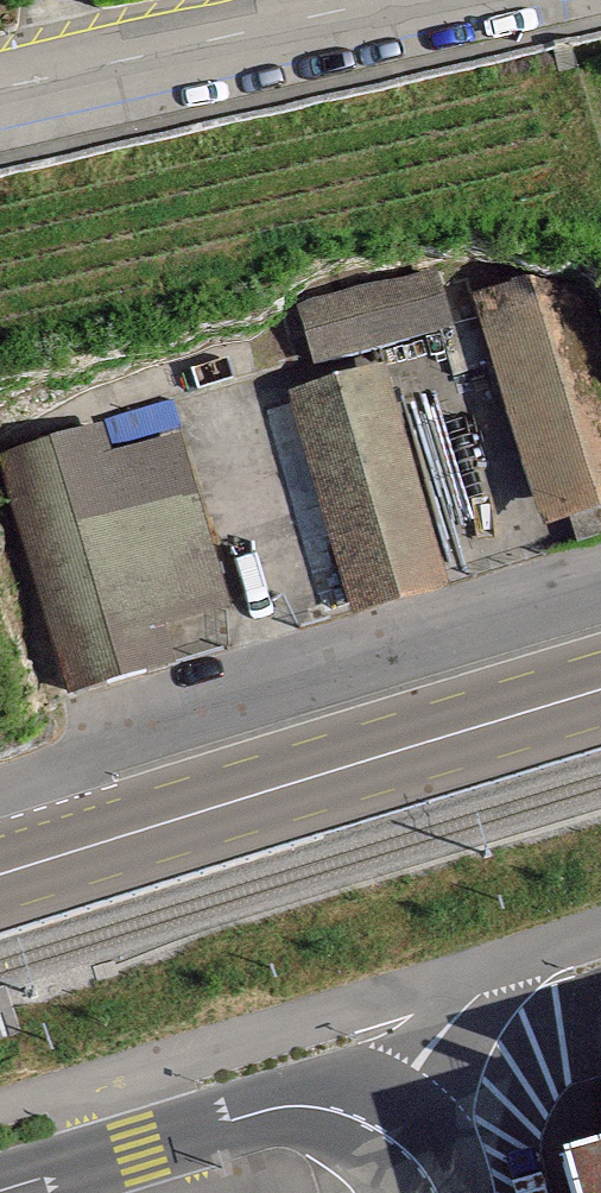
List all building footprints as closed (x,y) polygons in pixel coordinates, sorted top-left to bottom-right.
[(427,283),(291,321),(309,383),(385,361),(445,345),(427,283)] [(477,334),(538,537),(600,518),(600,319),(595,299),(477,334)] [(309,383),(287,389),(353,619),(451,591),(385,361),(309,383)] [(133,439),(194,424),(188,399),(127,414),(133,439)] [(0,454),(0,489),(74,706),(174,672),(160,629),(249,598),(192,429),(105,458),(92,422),(0,454)] [(556,1124),(574,1192),(600,1192),(600,1110),(556,1124)]
